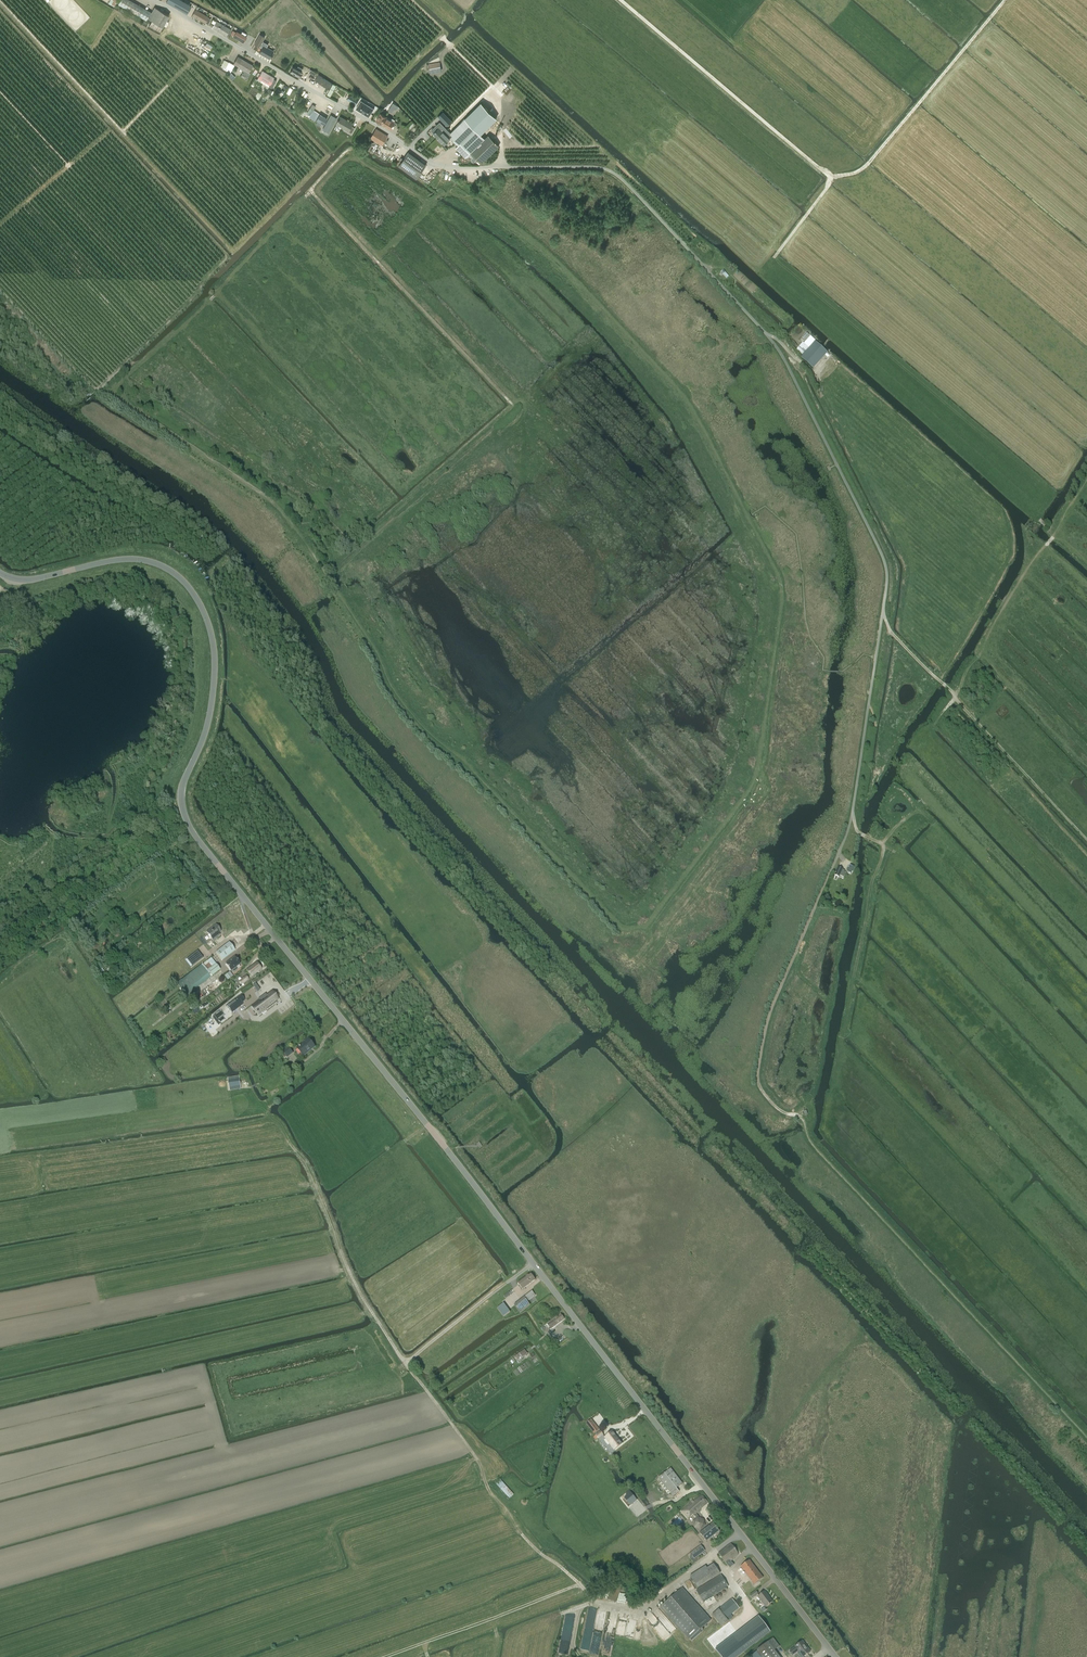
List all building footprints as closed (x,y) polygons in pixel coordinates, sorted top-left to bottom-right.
[(118,3),(118,4),(146,19),(146,20),(151,11),(131,0),(120,0),(118,3)] [(166,2),(187,14),(191,6),(181,0),(167,0),(166,2)] [(163,26),(169,15),(162,11),(160,10),(155,7),(148,18),(152,20),(163,26)] [(205,23),(205,22),(208,24),(211,19),(209,18),(208,17),(195,9),(192,15),(205,23)] [(160,30),(163,26),(152,20),(149,24),(160,30)] [(230,29),(216,21),(212,28),(226,36),(230,29)] [(236,32),(233,37),(238,40),(241,35),(236,32)] [(260,34),(254,44),(259,46),(259,45),(262,47),(259,53),(269,58),(273,51),(263,45),(265,42),(262,41),(264,37),(260,34)] [(253,65),(241,59),(238,56),(234,63),(238,65),(241,67),(240,69),(244,71),(245,70),(249,72),(253,65)] [(234,65),(229,62),(225,69),(230,72),(234,65)] [(429,71),(441,69),(440,62),(428,64),(429,71)] [(293,67),(290,72),(298,77),(300,78),(301,75),(300,74),(301,72),(301,71),(302,68),(298,66),(296,69),(293,67)] [(273,78),(274,77),(262,71),(258,78),(258,79),(257,80),(265,84),(266,82),(270,84),(273,78)] [(329,90),(333,84),(318,75),(315,80),(329,90)] [(352,102),(354,98),(346,93),(343,97),(352,102)] [(361,101),(356,109),(368,116),(373,108),(361,101)] [(488,135),(485,138),(481,134),(485,130),(498,118),(482,102),(451,132),(450,133),(452,134),(450,136),(457,143),(458,144),(456,147),(465,157),(470,152),(479,162),(481,163),(482,162),(499,145),(488,135)] [(443,112),(438,117),(447,126),(451,121),(443,112)] [(381,113),(376,120),(381,124),(381,123),(389,128),(391,125),(392,126),(394,122),(387,117),(386,116),(381,113)] [(323,124),(327,118),(319,114),(316,119),(323,124)] [(330,116),(323,129),(329,132),(336,119),(330,116)] [(340,116),(336,123),(349,130),(348,132),(351,134),(355,128),(352,126),(353,124),(340,116)] [(452,134),(450,133),(440,122),(431,130),(433,133),(444,145),(450,139),(448,137),(449,135),(450,136),(452,134)] [(376,128),(371,138),(382,145),(388,135),(376,128)] [(416,178),(426,164),(409,152),(399,165),(416,178)] [(724,270),(719,274),(721,276),(723,275),(726,279),(729,277),(724,270)] [(815,342),(801,358),(813,369),(828,353),(815,342)] [(838,867),(834,875),(839,877),(840,875),(843,876),(845,872),(842,870),(843,869),(838,867)] [(220,930),(216,925),(207,932),(213,940),(220,935),(217,932),(220,930)] [(235,951),(229,942),(216,952),(222,961),(235,951)] [(193,954),(188,958),(194,965),(203,958),(198,950),(195,952),(195,953),(193,955),(193,954)] [(235,957),(230,960),(230,961),(229,962),(228,962),(226,964),(231,971),(232,970),(233,972),(234,972),(237,970),(237,969),(236,967),(240,964),(235,957)] [(251,977),(262,969),(257,962),(246,970),(251,977)] [(212,976),(220,970),(216,964),(208,971),(202,964),(177,983),(187,996),(212,977),(212,976)] [(246,976),(238,981),(241,985),(249,979),(246,976)] [(250,990),(247,994),(252,998),(255,995),(250,990)] [(258,1003),(250,1009),(255,1016),(256,1015),(257,1016),(259,1014),(258,1013),(262,1010),(263,1011),(275,1001),(271,996),(266,1000),(266,1001),(262,997),(259,1000),(262,1004),(260,1006),(258,1003)] [(239,999),(225,1009),(230,1016),(241,1007),(240,1006),(243,1003),(239,999)] [(263,1028),(261,1025),(274,1017),(270,1012),(259,1020),(256,1016),(251,1020),(258,1031),(263,1028)] [(214,1016),(212,1017),(218,1025),(220,1024),(214,1016)] [(305,1043),(298,1049),(304,1056),(315,1047),(309,1039),(305,1042),(305,1043)] [(289,1048),(284,1052),(288,1058),(294,1054),(289,1048)] [(240,1079),(228,1080),(229,1087),(241,1086),(240,1079)] [(523,1289),(535,1280),(531,1274),(518,1283),(523,1289)] [(527,1295),(514,1305),(520,1313),(530,1305),(528,1301),(536,1295),(532,1291),(527,1295)] [(504,1317),(510,1312),(504,1304),(497,1308),(504,1317)] [(551,1329),(564,1319),(561,1314),(553,1320),(554,1320),(547,1325),(546,1325),(547,1327),(548,1326),(551,1329)] [(525,1349),(514,1357),(517,1362),(528,1354),(525,1349)] [(614,1449),(622,1444),(612,1432),(605,1437),(614,1449)] [(671,1468),(658,1478),(661,1481),(659,1483),(668,1494),(670,1492),(674,1496),(679,1492),(676,1488),(683,1484),(671,1468)] [(501,1480),(496,1484),(510,1499),(515,1494),(501,1480)] [(627,1495),(624,1498),(630,1506),(637,1500),(629,1491),(625,1494),(627,1495)] [(695,1499),(681,1511),(688,1518),(693,1514),(694,1515),(708,1502),(702,1495),(695,1500),(695,1499)] [(671,1523),(675,1528),(683,1521),(679,1516),(671,1523)] [(706,1526),(702,1516),(692,1520),(696,1530),(706,1526)] [(706,1542),(719,1531),(712,1523),(699,1533),(706,1542)] [(731,1543),(719,1553),(727,1565),(730,1568),(734,1565),(731,1561),(739,1554),(731,1543)] [(701,1545),(690,1553),(692,1556),(690,1557),(694,1563),(696,1562),(694,1559),(705,1551),(701,1545)] [(754,1585),(763,1578),(749,1560),(741,1567),(754,1585)] [(705,1566),(690,1576),(697,1588),(711,1579),(720,1574),(714,1564),(707,1568),(705,1566)] [(738,1569),(731,1576),(737,1582),(744,1576),(738,1569)] [(704,1602),(728,1587),(721,1575),(696,1591),(704,1602)] [(750,1580),(741,1586),(745,1592),(753,1586),(750,1580)] [(622,1585),(613,1582),(608,1600),(616,1602),(622,1585)] [(711,1620),(682,1588),(660,1607),(689,1640),(690,1639),(692,1641),(701,1633),(700,1631),(711,1620)] [(765,1591),(758,1597),(766,1607),(769,1605),(770,1605),(769,1604),(773,1602),(765,1591)] [(719,1609),(712,1615),(721,1626),(728,1621),(733,1617),(731,1615),(739,1608),(732,1599),(719,1609)] [(597,1613),(588,1611),(581,1651),(599,1654),(607,1612),(598,1610),(597,1613)] [(744,1652),(771,1632),(759,1617),(732,1637),(744,1652)] [(617,1635),(625,1636),(627,1623),(618,1622),(617,1635)] [(572,1631),(566,1628),(561,1637),(567,1640),(572,1631)] [(611,1654),(614,1631),(607,1630),(606,1639),(611,1640),(610,1645),(605,1644),(604,1653),(611,1654)] [(774,1650),(780,1646),(774,1639),(768,1643),(768,1642),(757,1650),(758,1651),(752,1655),(753,1656),(779,1656),(774,1650)] [(789,1651),(793,1656),(799,1651),(803,1656),(810,1652),(802,1641),(795,1646),(796,1647),(789,1651)]
